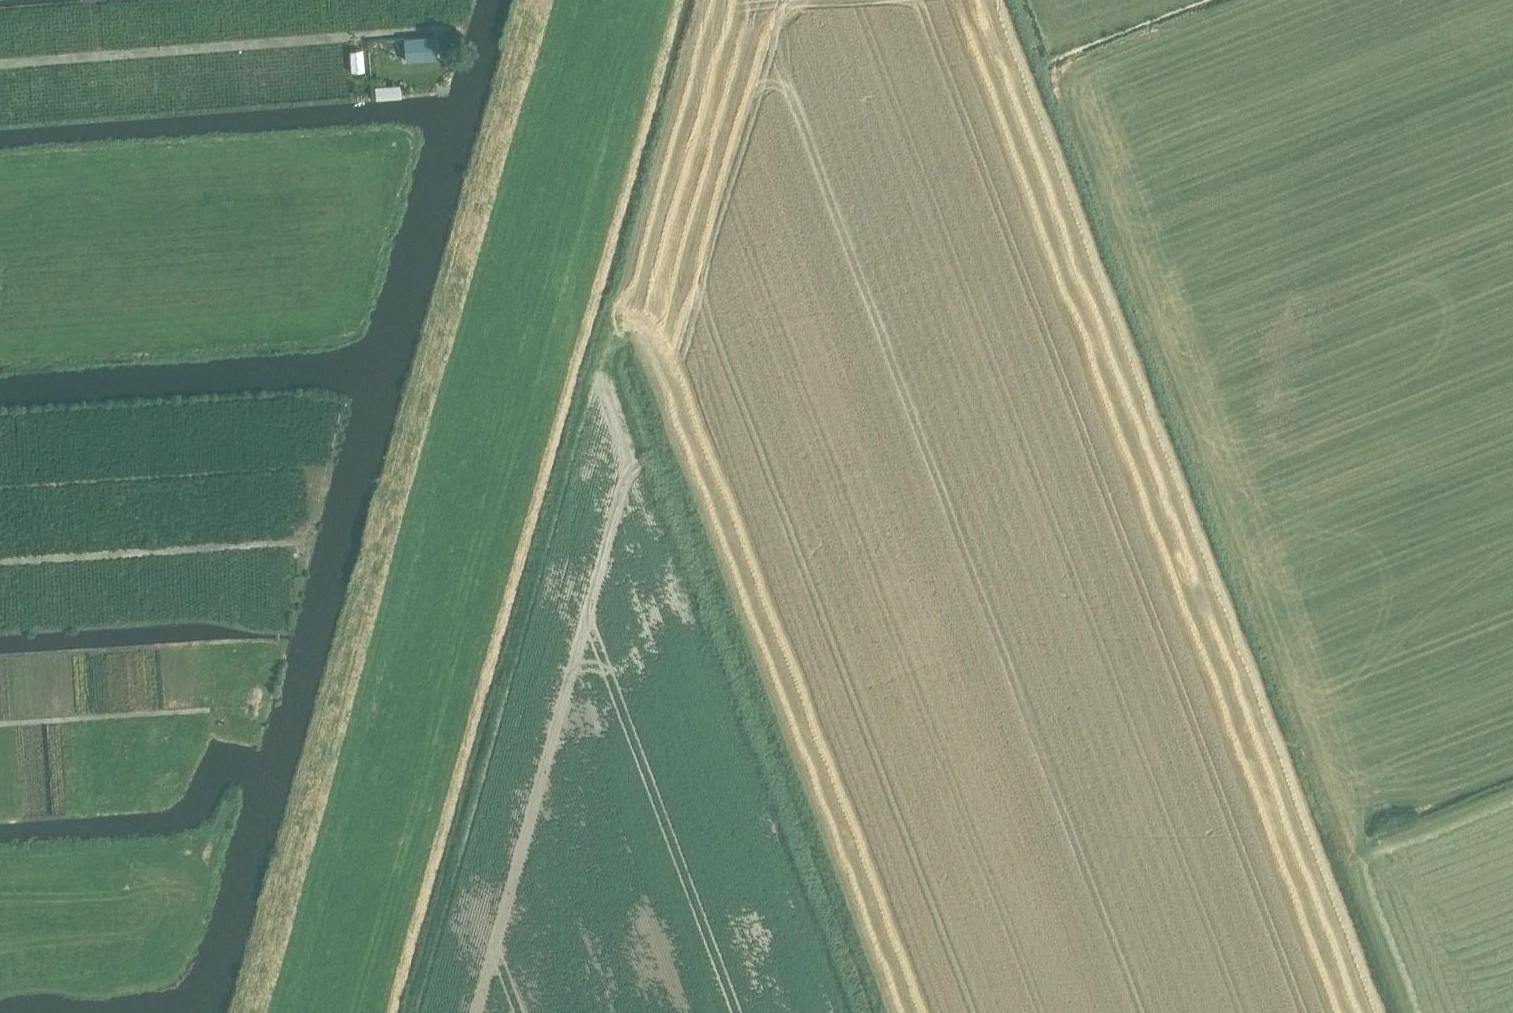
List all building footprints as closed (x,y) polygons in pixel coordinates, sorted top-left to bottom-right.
[(434,36),(412,38),(413,41),(405,42),(406,51),(413,51),(414,58),(435,56),(434,36)] [(391,98),(390,86),(376,87),(376,99),(391,98)]
